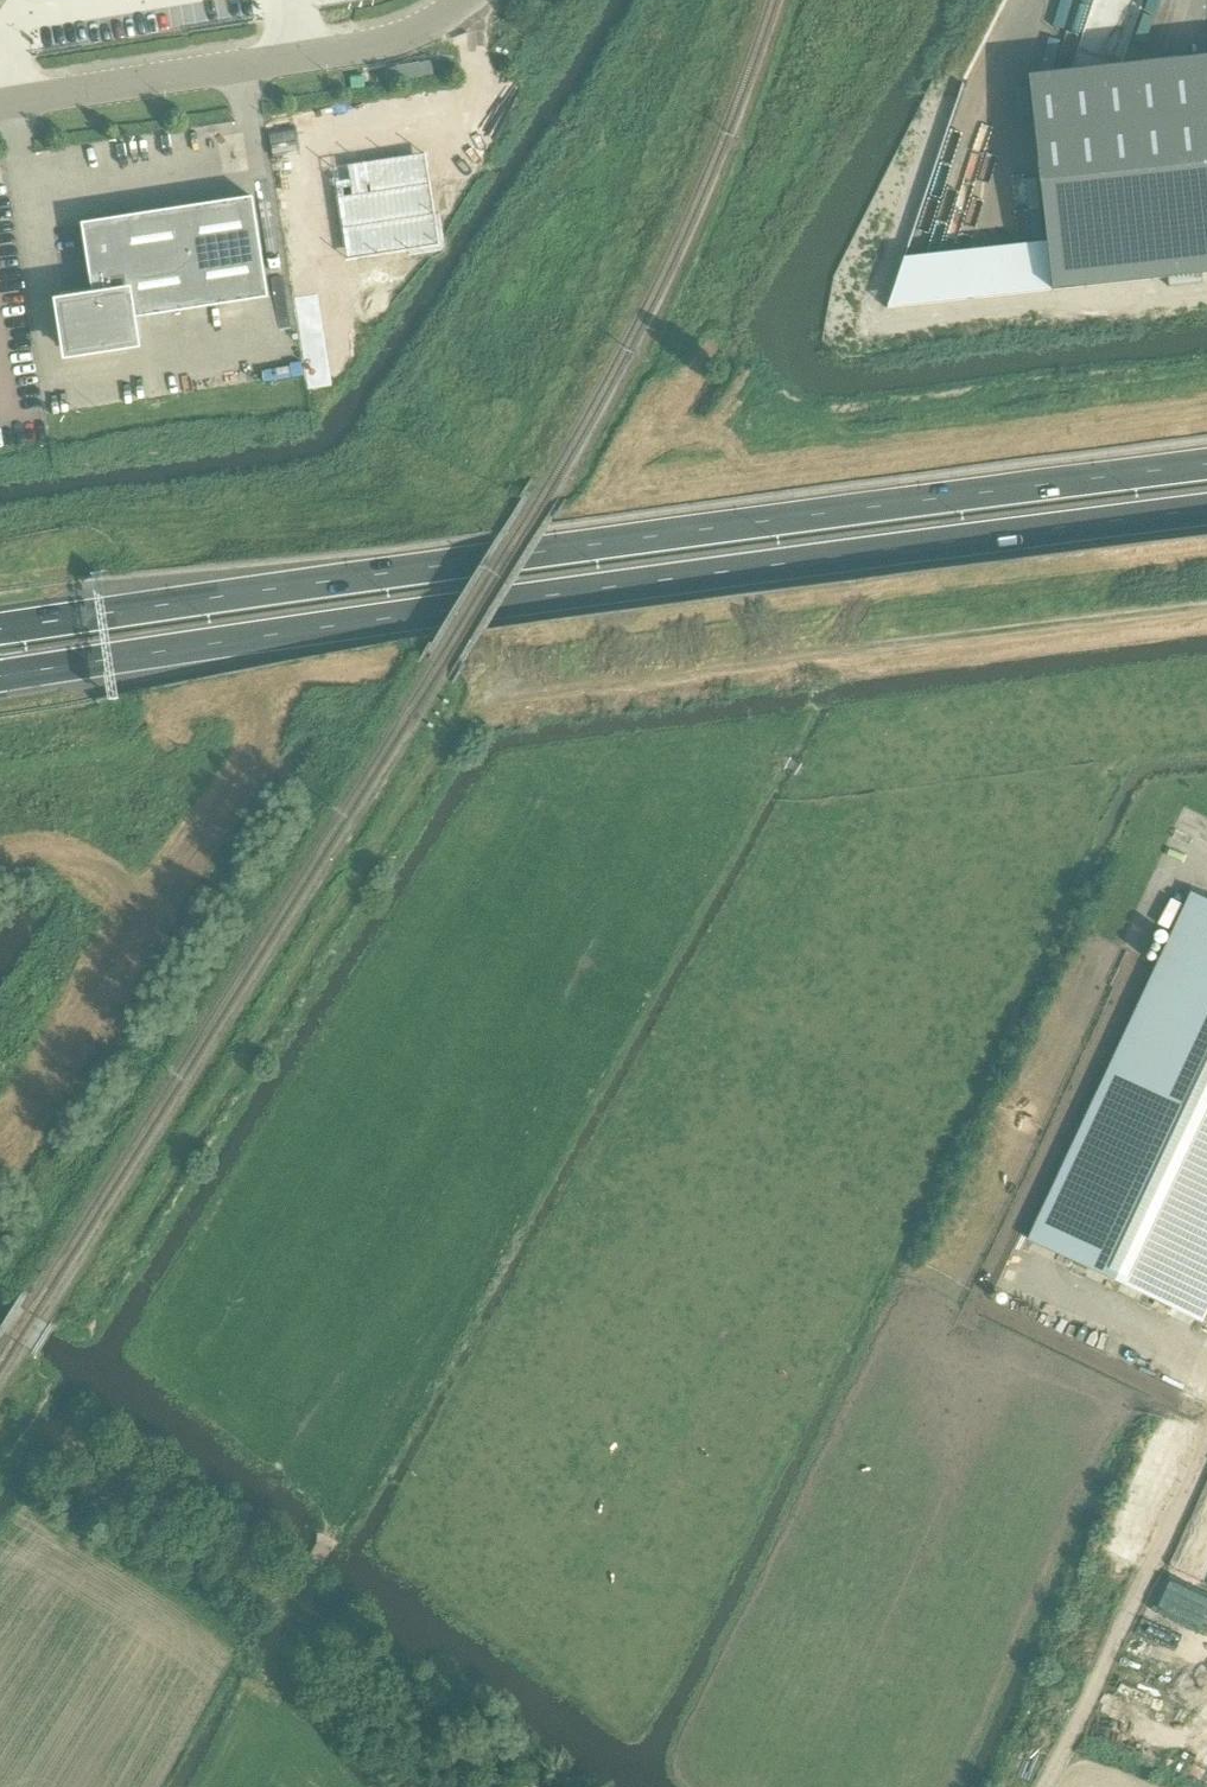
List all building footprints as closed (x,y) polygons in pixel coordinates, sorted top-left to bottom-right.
[(1028,77),(1047,242),(1052,290),(1052,291),(1168,278),(1169,288),(1203,284),(1202,274),(1206,274),(1206,57),(1121,67),(1120,67),(1077,54),(1076,53),(1075,53),(1069,73),(1028,77)] [(518,78),(490,82),(494,103),(522,99),(518,78)] [(425,153),(332,167),(346,261),(408,251),(418,249),(439,246),(436,226),(434,215),(425,153)] [(86,302),(71,304),(71,303),(70,303),(70,304),(62,305),(63,314),(62,314),(62,315),(63,315),(66,329),(64,330),(65,331),(66,330),(68,345),(67,345),(67,346),(68,346),(69,354),(78,353),(78,354),(79,354),(78,353),(93,350),(93,351),(94,351),(94,350),(109,348),(109,349),(110,349),(110,348),(125,345),(125,347),(126,346),(126,345),(134,344),(130,320),(137,319),(268,299),(253,198),(82,224),(91,285),(90,286),(91,287),(92,287),(93,294),(93,296),(92,296),(92,298),(93,297),(94,300),(87,302),(87,301),(86,301),(86,302)] [(317,295),(295,299),(309,389),(331,385),(317,295)] [(1191,893),(1190,894),(1195,896),(1033,1241),(1029,1239),(1028,1239),(1203,1321),(1203,1320),(1199,1318),(1206,1301),(1206,901),(1191,893)]
